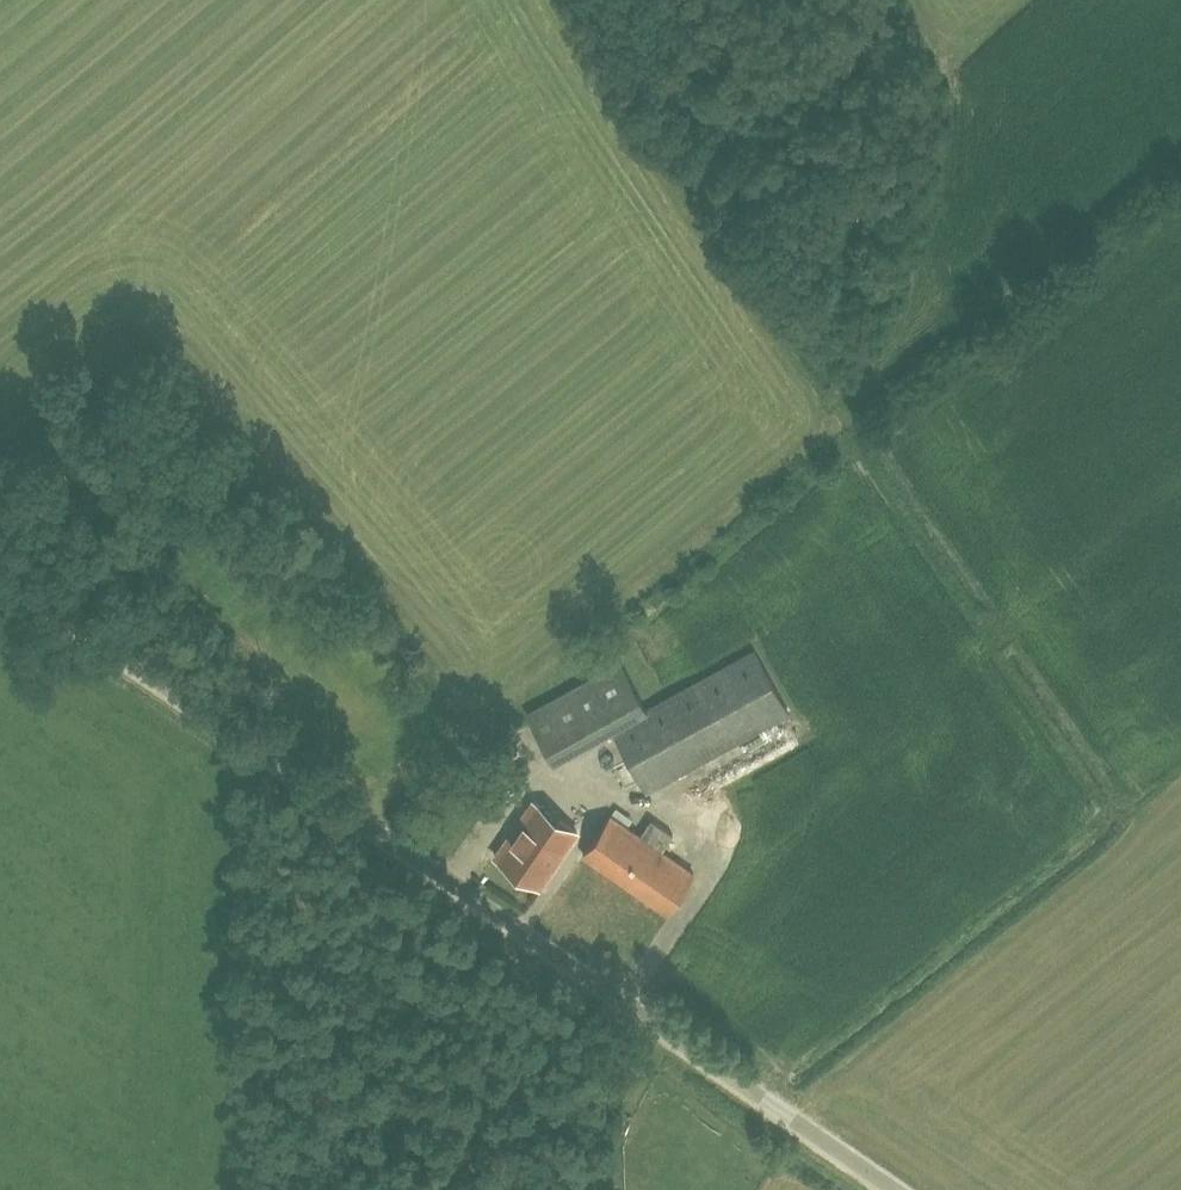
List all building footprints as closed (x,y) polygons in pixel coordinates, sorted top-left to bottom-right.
[(788,713),(754,650),(645,709),(620,664),(528,715),(554,762),(613,730),(646,790),(788,713)] [(575,831),(533,802),(497,856),(538,884),(575,831)] [(652,818),(640,835),(610,814),(583,853),(668,912),(695,873),(662,850),(673,834),(652,818)]
